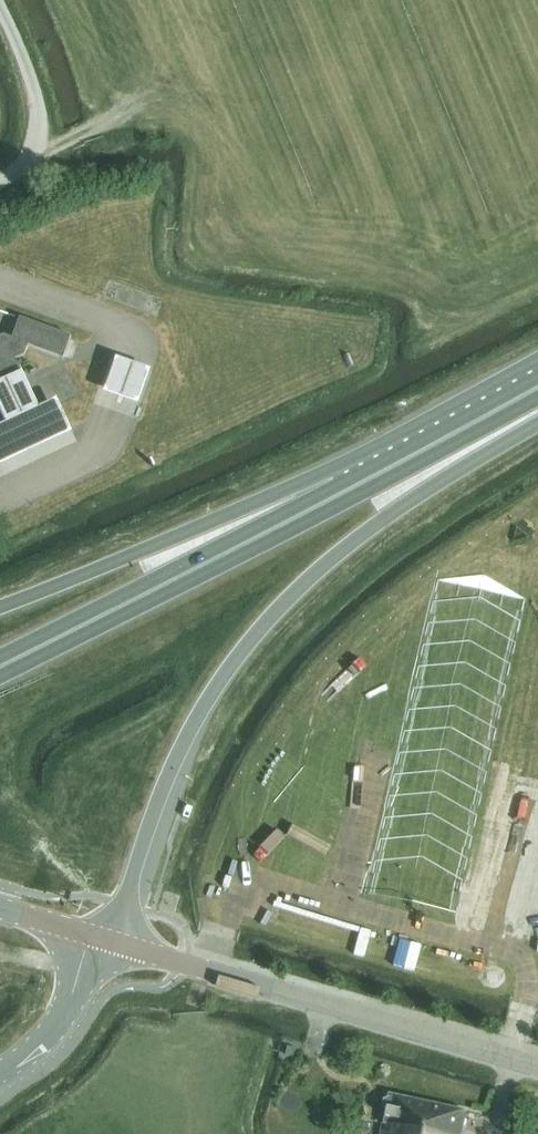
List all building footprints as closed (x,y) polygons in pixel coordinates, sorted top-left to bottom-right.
[(3,336),(0,338),(0,388),(22,377),(14,360),(24,355),(29,347),(61,359),(62,359),(66,348),(70,340),(70,337),(19,318),(18,320),(15,330),(11,339),(3,336)] [(112,364),(99,399),(108,402),(125,408),(134,411),(146,377),(137,374),(120,368),(112,364)] [(22,377),(0,388),(0,413),(7,428),(2,431),(0,432),(0,470),(17,462),(41,451),(65,439),(74,435),(70,427),(60,404),(50,408),(39,413),(31,395),(24,380),(22,377)] [(191,809),(186,807),(183,816),(188,818),(191,809)] [(464,1113),(388,1096),(387,1099),(383,1101),(382,1107),(385,1110),(380,1133),(460,1133),(464,1113)]
